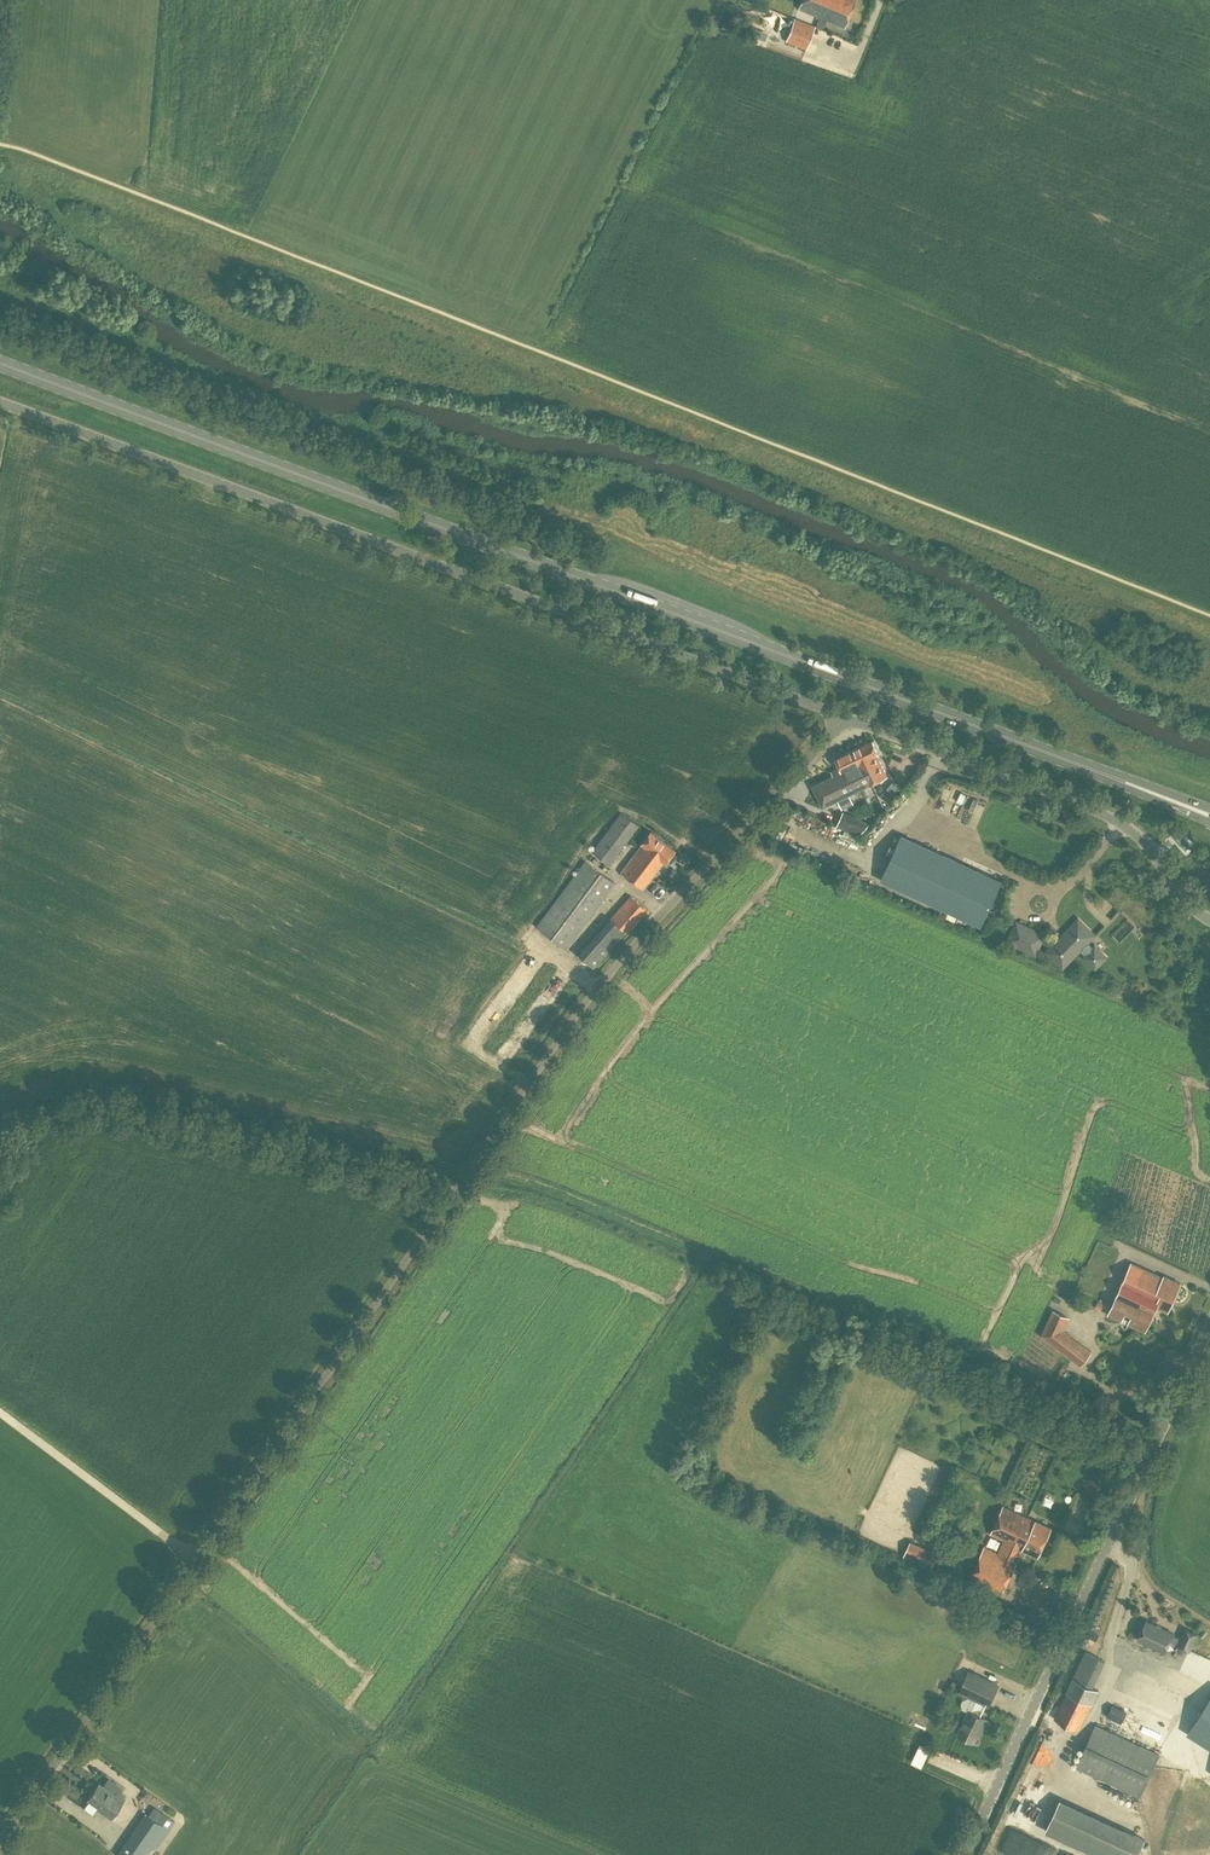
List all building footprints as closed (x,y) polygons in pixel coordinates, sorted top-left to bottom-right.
[(855,0),(802,0),(798,8),(844,27),(855,0)] [(805,49),(814,25),(794,18),(785,41),(805,49)] [(835,757),(842,771),(812,785),(823,806),(866,785),(866,786),(887,776),(877,755),(878,754),(872,740),(835,757)] [(887,788),(895,795),(902,787),(894,781),(887,788)] [(609,864),(638,824),(621,811),(592,851),(609,864)] [(858,836),(870,823),(843,811),(837,826),(858,836)] [(665,862),(674,849),(650,831),(640,843),(642,844),(621,872),(643,888),(664,861),(665,862)] [(981,924),(1001,881),(902,835),(882,879),(981,924)] [(566,948),(615,883),(584,860),(535,926),(566,948)] [(1118,909),(1129,898),(1117,887),(1106,898),(1118,909)] [(626,933),(647,910),(630,895),(577,953),(591,966),(624,931),(626,933)] [(1092,945),(1087,940),(1093,934),(1078,920),(1048,951),(1063,965),(1079,949),(1084,954),(1082,957),(1095,970),(1108,956),(1095,943),(1092,945)] [(1035,953),(1043,935),(1017,923),(1009,940),(1035,953)] [(557,969),(528,969),(528,1008),(557,1008),(557,969)] [(468,1043),(483,1054),(492,1043),(478,1031),(468,1043)] [(1163,1277),(1131,1263),(1108,1315),(1120,1320),(1122,1316),(1130,1319),(1128,1323),(1145,1331),(1156,1306),(1167,1311),(1180,1283),(1164,1275),(1163,1277)] [(1081,1365),(1091,1352),(1062,1331),(1068,1318),(1053,1311),(1043,1336),(1081,1365)] [(1081,1447),(1087,1432),(1077,1428),(1071,1443),(1081,1447)] [(1036,1521),(1003,1505),(990,1533),(1003,1540),(998,1552),(984,1546),(970,1577),(1003,1592),(1017,1561),(1014,1560),(1019,1548),(1023,1550),(1038,1556),(1051,1528),(1036,1521)] [(937,1567),(939,1555),(910,1549),(908,1561),(937,1567)] [(1165,1651),(1173,1633),(1146,1621),(1138,1639),(1165,1651)] [(1190,1651),(1198,1633),(1184,1627),(1176,1645),(1190,1651)] [(1093,1705),(1099,1690),(1094,1687),(1106,1660),(1085,1650),(1073,1677),(1065,1691),(1066,1691),(1054,1718),(1079,1731),(1092,1704),(1093,1705)] [(989,1706),(999,1684),(968,1670),(958,1692),(967,1697),(966,1698),(963,1699),(961,1703),(962,1706),(962,1708),(968,1711),(958,1733),(975,1741),(980,1729),(982,1730),(987,1719),(980,1716),(985,1704),(989,1706)] [(1196,1684),(1198,1675),(1190,1673),(1188,1682),(1196,1684)] [(1112,1704),(1106,1716),(1120,1722),(1126,1711),(1112,1704)] [(1137,1712),(1129,1733),(1170,1749),(1173,1742),(1161,1737),(1166,1723),(1137,1712)] [(1138,1797),(1159,1753),(1096,1724),(1075,1767),(1138,1797)] [(917,1752),(912,1761),(922,1765),(926,1756),(917,1752)] [(1174,1786),(1181,1790),(1187,1781),(1179,1777),(1174,1786)] [(123,1788),(108,1778),(103,1786),(99,1783),(87,1799),(99,1807),(97,1809),(111,1819),(125,1799),(119,1794),(123,1788)] [(148,1788),(144,1800),(154,1804),(158,1792),(148,1788)] [(1048,1830),(1105,1854),(1139,1854),(1149,1833),(1064,1794),(1048,1830)] [(158,1809),(152,1817),(145,1812),(131,1833),(132,1833),(126,1841),(116,1854),(146,1854),(152,1847),(155,1850),(175,1821),(158,1809)]
